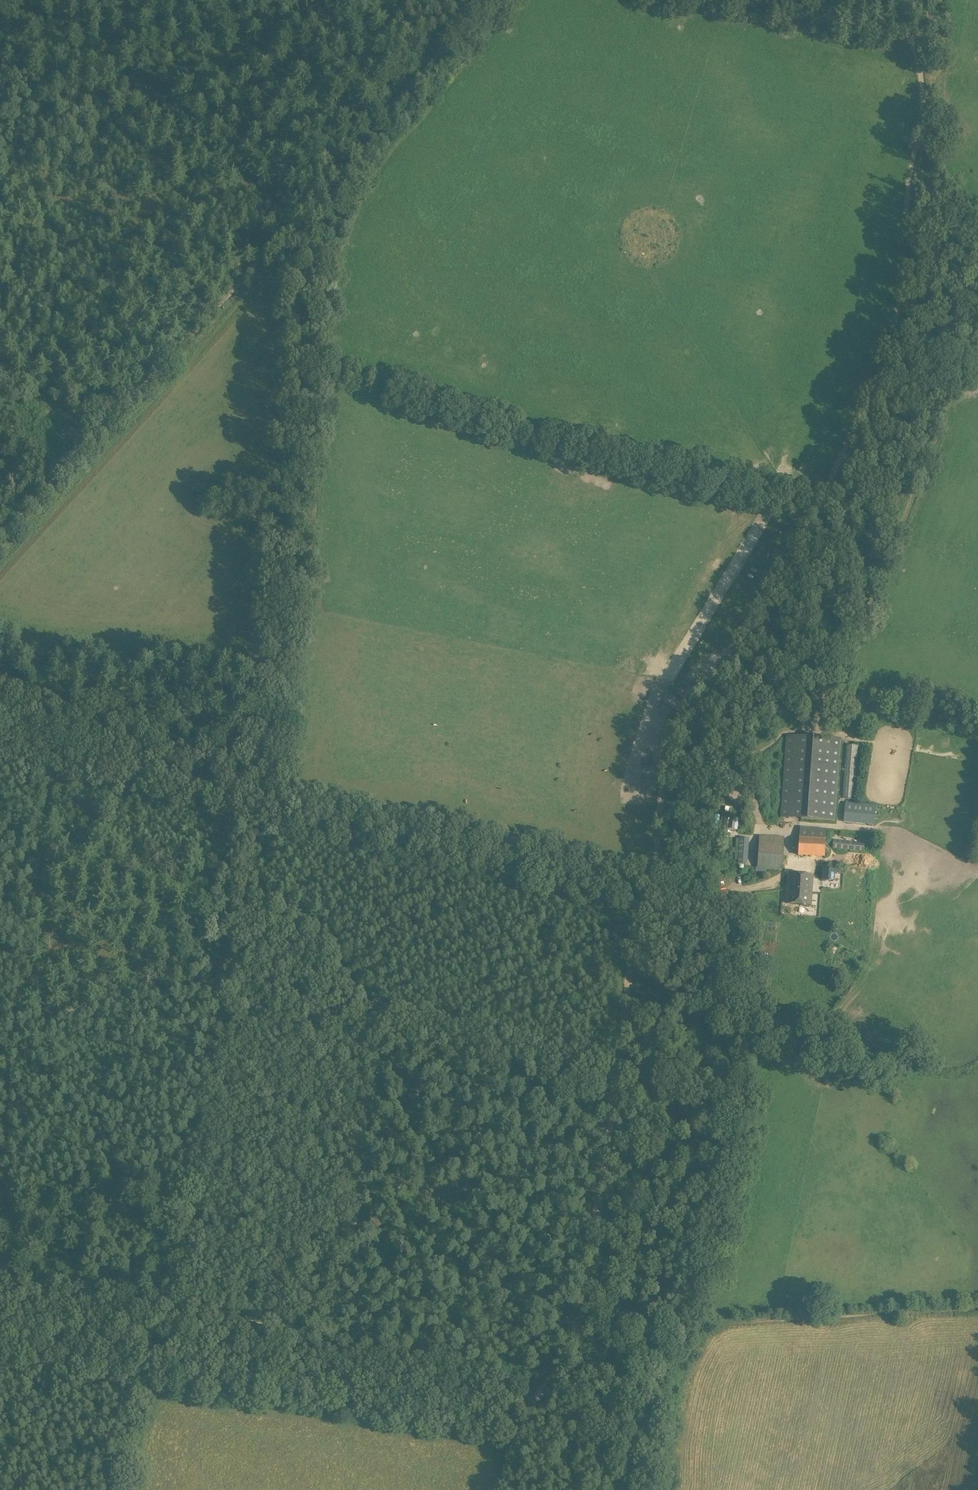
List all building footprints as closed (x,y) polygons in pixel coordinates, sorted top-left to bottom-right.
[(781,819),(833,823),(840,743),(788,739),(781,819)] [(857,746),(848,745),(843,798),(853,799),(857,746)] [(843,822),(874,825),(876,805),(845,802),(843,822)] [(726,835),(728,816),(722,815),(720,834),(726,835)] [(825,828),(799,826),(798,856),(824,858),(825,828)] [(757,868),(781,870),(784,837),(775,836),(775,837),(759,835),(757,868)] [(748,838),(740,837),(738,862),(747,863),(748,838)] [(834,841),(833,849),(864,853),(865,845),(834,841)] [(834,869),(823,869),(822,880),(834,880),(834,874),(834,869)] [(787,902),(810,903),(811,877),(789,876),(787,902)]
